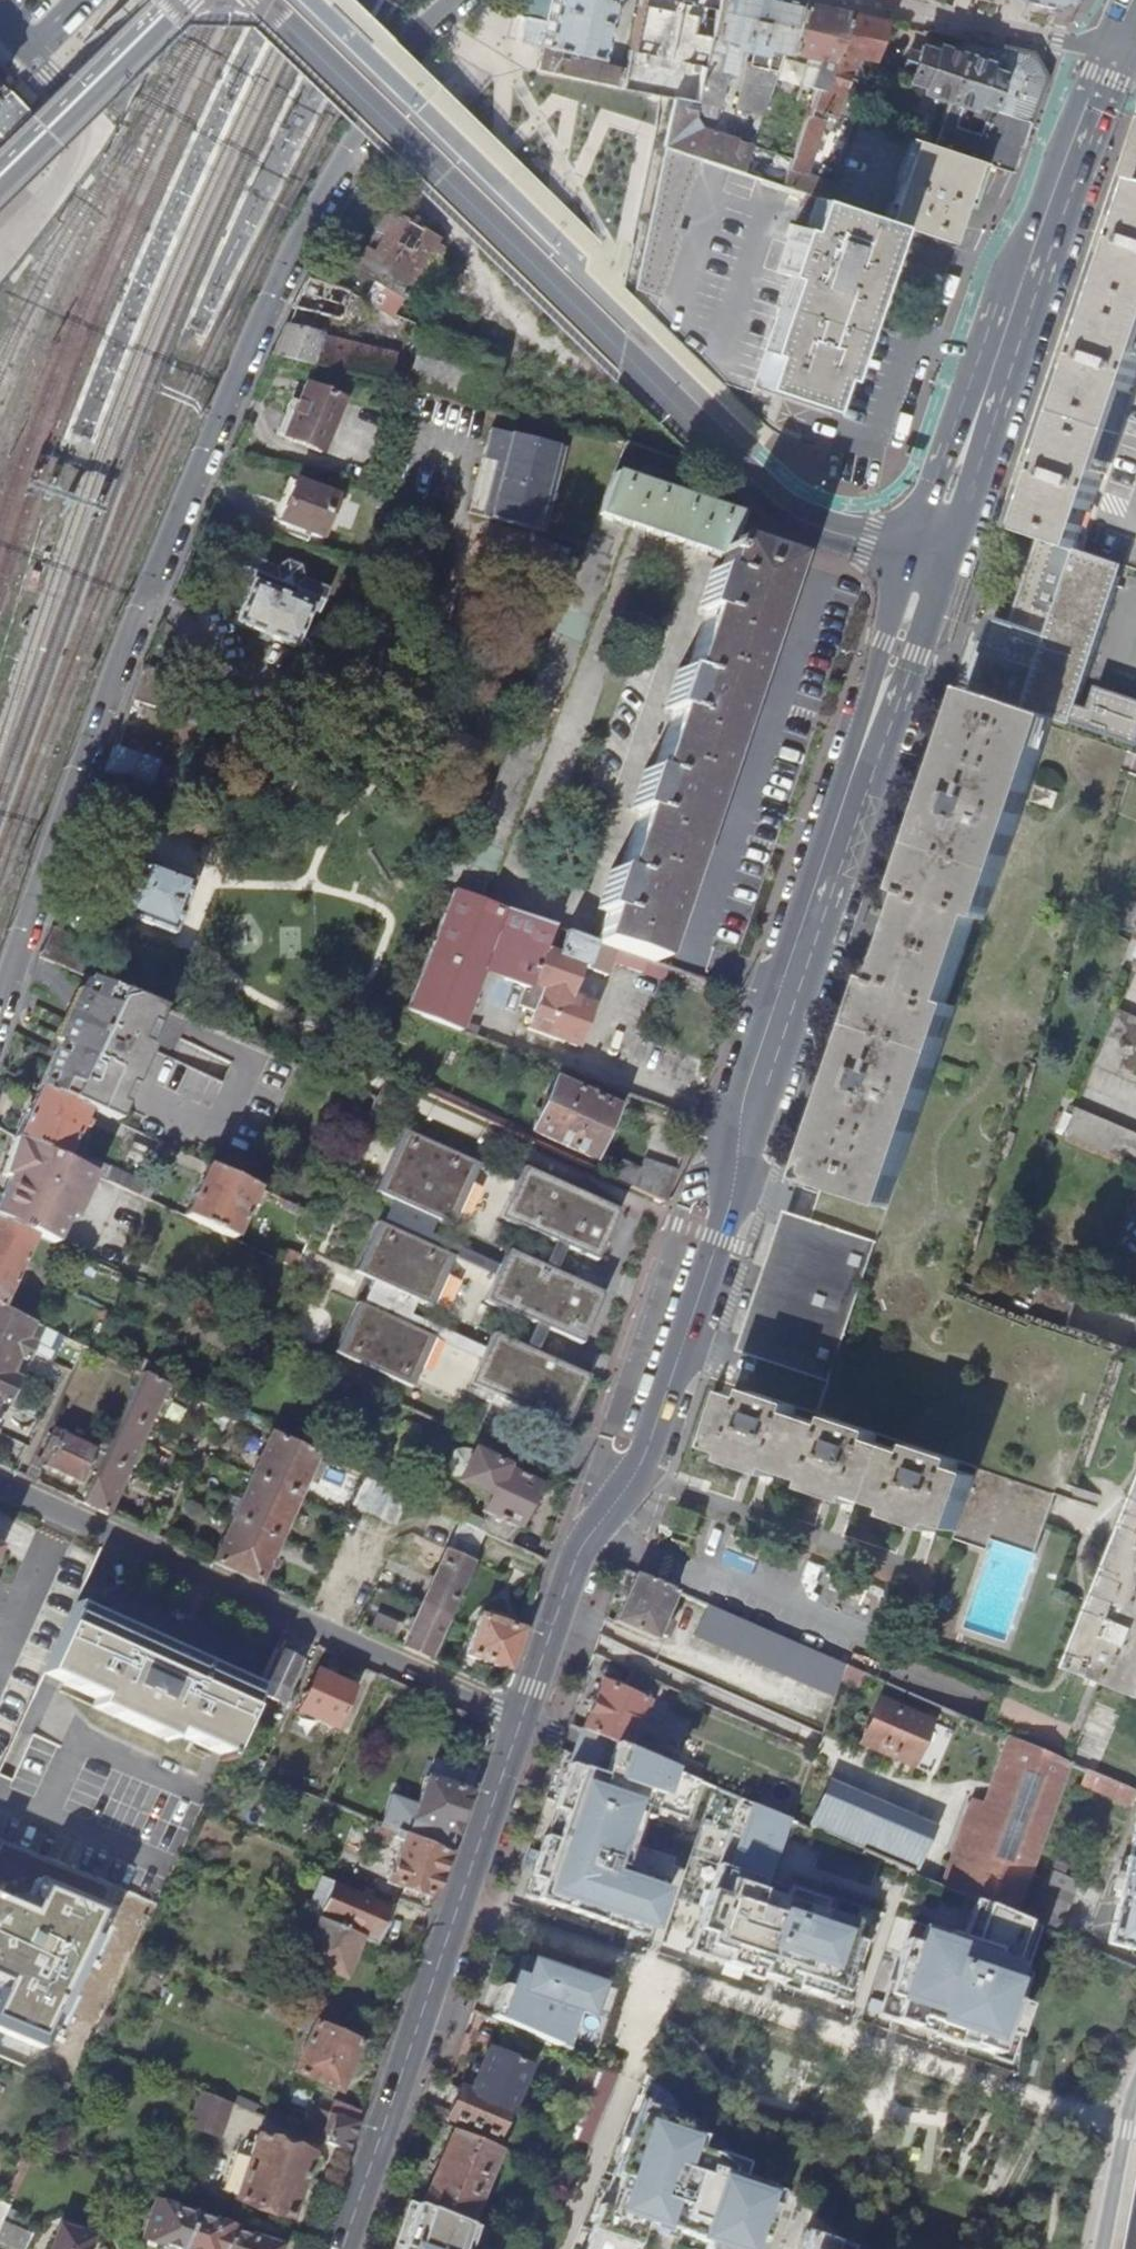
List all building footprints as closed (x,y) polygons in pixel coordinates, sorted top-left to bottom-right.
[(551,0),(522,0),(514,14),(522,16),(546,23),(551,0)] [(517,39),(541,44),(549,46),(599,57),(611,0),(551,0),(546,23),(522,16),(517,39)] [(657,0),(638,0),(637,52),(656,52),(657,0)] [(760,114),(775,69),(780,51),(797,0),(716,0),(700,84),(696,103),(697,103),(720,108),(729,76),(718,72),(727,39),(731,40),(730,45),(757,51),(757,55),(754,55),(737,107),(760,114)] [(791,54),(811,58),(803,84),(816,89),(844,10),(820,5),(800,0),(797,0),(780,51),(791,54)] [(1026,2),(1056,9),(1075,0),(1015,0),(1026,2)] [(856,54),(874,58),(888,19),(844,10),(816,89),(810,106),(835,115),(856,54)] [(1016,163),(1031,120),(1047,75),(1035,52),(1007,46),(968,37),(963,51),(948,100),(934,144),(980,159),(1014,170),(1016,163)] [(541,44),(535,68),(572,76),(614,85),(617,68),(548,51),(549,46),(541,44)] [(923,92),(948,100),(963,51),(941,44),(938,50),(922,46),(910,80),(925,85),(923,92)] [(784,72),(791,54),(780,51),(775,69),(784,72)] [(678,99),(696,103),(700,84),(662,76),(662,72),(644,64),(629,62),(624,88),(666,97),(667,97),(674,98),(678,99)] [(28,113),(7,89),(0,82),(0,141),(28,113)] [(694,117),(697,103),(696,103),(678,99),(674,98),(664,146),(700,158),(742,172),(747,155),(751,145),(699,128),(694,117)] [(825,119),(808,112),(789,169),(783,185),(814,200),(823,203),(832,182),(806,174),(825,119)] [(1091,512),(1135,377),(1135,120),(1071,315),(999,525),(1041,538),(1078,550),(1091,512)] [(960,215),(980,159),(934,144),(912,137),(894,190),(896,192),(895,195),(886,220),(951,241),(960,215)] [(676,226),(700,158),(664,146),(638,266),(633,290),(660,299),(683,229),(676,226)] [(789,169),(747,155),(742,172),(743,172),(783,185),(789,169)] [(876,238),(882,223),(823,203),(814,200),(810,215),(804,230),(790,225),(775,274),(788,279),(755,380),(823,402),(837,359),(876,238)] [(352,264),(378,278),(366,300),(397,317),(441,234),(384,204),(352,264)] [(343,324),(356,289),(308,271),(295,306),(343,324)] [(276,355),(391,380),(398,348),(282,323),(276,355)] [(417,324),(401,387),(423,391),(486,406),(499,355),(417,324)] [(276,434),(319,451),(340,402),(305,386),(292,413),(286,411),(276,434)] [(483,514),(543,529),(564,445),(490,427),(486,445),(499,448),(483,514)] [(600,931),(597,942),(648,959),(655,962),(659,951),(660,949),(757,655),(788,560),(732,540),(740,515),(716,507),(716,503),(700,498),(698,501),(654,485),(654,483),(637,476),(635,479),(612,471),(586,540),(584,545),(464,864),(430,851),(419,880),(448,891),(484,904),(631,525),(724,556),(720,570),(712,567),(699,607),(707,610),(686,670),(679,669),(666,708),(674,711),(653,772),(646,770),(632,808),(640,811),(620,872),(612,869),(599,908),(607,911),(600,931)] [(274,519),(320,536),(336,497),(290,479),(274,519)] [(994,621),(970,691),(1024,709),(1053,718),(1058,720),(1070,724),(1077,705),(1124,566),(1078,550),(1041,538),(1011,626),(994,621)] [(261,632),(295,646),(311,607),(317,608),(324,588),(302,578),(299,568),(287,563),(275,568),(249,556),(240,577),(250,581),(234,621),(261,632)] [(178,673),(146,661),(132,699),(164,709),(178,673)] [(1070,724),(1135,746),(1135,701),(1100,688),(1092,711),(1077,705),(1070,724)] [(957,1546),(989,1553),(992,1543),(1034,1557),(1038,1558),(1059,1500),(982,1473),(979,1481),(961,1475),(964,1466),(921,1451),(917,1460),(879,1447),(882,1438),(838,1422),(834,1431),(798,1419),(801,1409),(820,1415),(957,1007),(948,1003),(976,917),(986,921),(1053,718),(1024,709),(970,691),(903,892),(910,895),(881,981),(873,979),(805,1182),(824,1189),(813,1222),(817,1223),(772,1364),(768,1362),(754,1403),(736,1397),(717,1452),(736,1457),(732,1469),(776,1483),(779,1475),(816,1488),(813,1496),(858,1512),(860,1503),(899,1517),(896,1525),(939,1539),(942,1532),(959,1539),(957,1546)] [(158,765),(116,750),(106,776),(149,791),(158,765)] [(121,914),(174,934),(195,880),(142,860),(135,863),(128,881),(118,909),(121,914)] [(484,904),(448,891),(403,1011),(458,1033),(483,969),(531,987),(529,992),(542,997),(530,1028),(578,1046),(593,1005),(569,995),(582,964),(610,974),(615,961),(644,971),(648,959),(597,942),(484,904)] [(1135,903),(1123,930),(1135,935),(1135,903)] [(90,944),(50,927),(39,958),(78,974),(90,944)] [(664,978),(668,966),(655,962),(648,959),(644,971),(664,978)] [(172,976),(168,985),(173,996),(185,995),(190,984),(184,975),(172,976)] [(89,979),(82,993),(153,1025),(160,1009),(89,979)] [(134,1067),(153,1025),(82,993),(74,1012),(138,1042),(128,1065),(134,1067)] [(1121,1011),(1097,1067),(1135,1084),(1135,1017),(1121,1011)] [(74,1012),(63,1035),(128,1065),(138,1042),(74,1012)] [(109,1120),(130,1074),(125,1071),(128,1065),(63,1035),(38,1088),(85,1109),(109,1120)] [(130,1074),(134,1067),(128,1065),(125,1071),(130,1074)] [(534,1130),(593,1157),(616,1106),(557,1079),(534,1130)] [(14,1138),(92,1174),(139,1195),(144,1184),(103,1166),(102,1168),(66,1150),(77,1128),(83,1130),(86,1124),(80,1121),(85,1109),(38,1088),(37,1087),(14,1138)] [(1079,1109),(1068,1137),(1135,1166),(1135,1133),(1079,1109)] [(481,1163),(403,1128),(376,1189),(394,1197),(383,1221),(378,1219),(356,1269),(374,1278),(363,1303),(357,1300),(335,1350),(413,1385),(435,1336),(481,1357),(486,1347),(410,1313),(417,1298),(433,1305),(455,1256),(495,1275),(484,1300),(535,1323),(545,1328),(580,1343),(603,1293),(554,1271),(565,1246),(596,1260),(618,1210),(523,1166),(500,1217),(555,1242),(544,1266),(507,1249),(500,1264),(431,1233),(438,1217),(453,1224),(481,1163)] [(14,1138),(2,1176),(7,1178),(0,1194),(0,1221),(7,1224),(35,1237),(52,1245),(66,1216),(72,1219),(92,1174),(14,1138)] [(621,1160),(615,1177),(668,1202),(679,1170),(645,1157),(641,1166),(621,1160)] [(207,1165),(184,1216),(232,1238),(247,1206),(253,1209),(256,1202),(250,1200),(255,1187),(207,1165)] [(154,1189),(149,1200),(152,1201),(172,1210),(175,1203),(163,1198),(165,1193),(154,1189)] [(299,1222),(312,1230),(319,1216),(285,1201),(283,1206),(302,1216),(299,1222)] [(753,1357),(768,1362),(772,1364),(817,1223),(813,1222),(800,1218),(753,1357)] [(2,1308),(35,1237),(7,1224),(0,1221),(0,1307),(2,1308)] [(286,1249),(281,1261),(295,1267),(301,1255),(286,1249)] [(1033,1274),(1013,1313),(1028,1319),(1047,1280),(1033,1274)] [(957,1288),(979,1298),(982,1291),(960,1282),(957,1288)] [(35,1324),(2,1308),(0,1307),(0,1400),(0,1399),(7,1402),(19,1377),(13,1374),(20,1358),(26,1360),(35,1342),(29,1339),(35,1324)] [(493,1332),(486,1347),(481,1357),(470,1382),(565,1426),(588,1376),(534,1351),(545,1328),(535,1323),(524,1346),(493,1332)] [(109,1515),(169,1385),(144,1374),(84,1504),(109,1515)] [(45,1465),(82,1482),(97,1450),(59,1433),(58,1435),(54,1432),(43,1455),(48,1458),(45,1465)] [(271,1433),(212,1562),(236,1573),(295,1444),(271,1433)] [(260,1584),(319,1456),(295,1444),(236,1573),(260,1584)] [(467,1515),(463,1523),(486,1534),(511,1546),(539,1486),(507,1470),(508,1467),(475,1451),(460,1482),(489,1496),(483,1513),(486,1514),(482,1522),(467,1515)] [(396,1524),(408,1497),(367,1478),(355,1504),(396,1524)] [(428,1660),(486,1534),(463,1523),(460,1522),(403,1649),(428,1660)] [(1105,1675),(1135,1687),(1135,1569),(1095,1670),(1105,1675)] [(657,1642),(678,1595),(646,1581),(635,1576),(616,1624),(657,1642)] [(174,1735),(226,1759),(259,1687),(83,1607),(75,1604),(54,1648),(42,1674),(51,1678),(97,1700),(93,1709),(168,1744),(174,1735)] [(695,1640),(704,1644),(718,1612),(709,1608),(695,1640)] [(745,1623),(718,1612),(704,1644),(835,1700),(842,1680),(847,1667),(745,1623)] [(479,1661),(511,1672),(525,1631),(482,1615),(460,1675),(472,1680),(479,1661)] [(302,1664),(275,1651),(261,1684),(287,1696),(302,1664)] [(859,1687),(863,1674),(847,1667),(842,1680),(859,1687)] [(656,1701),(663,1685),(628,1670),(622,1686),(650,1698),(656,1701)] [(297,1711),(334,1728),(352,1688),(315,1671),(297,1711)] [(648,1702),(621,1690),(604,1682),(583,1730),(628,1749),(648,1702)] [(622,1686),(621,1690),(648,1702),(650,1698),(622,1686)] [(863,1745),(924,1772),(943,1730),(881,1703),(863,1745)] [(583,1730),(581,1729),(555,1809),(566,1812),(557,1840),(546,1837),(526,1897),(648,1940),(667,1883),(626,1869),(644,1817),(654,1821),(658,1810),(688,1821),(702,1781),(696,1779),(639,1754),(628,1749),(583,1730)] [(985,1812),(957,1892),(975,1899),(1017,1918),(1071,1763),(1069,1762),(1012,1737),(985,1812)] [(644,1742),(639,1754),(696,1779),(701,1767),(644,1742)] [(244,1766),(260,1774),(265,1763),(249,1756),(244,1766)] [(392,1794),(380,1825),(450,1854),(471,1788),(476,1774),(437,1762),(431,1781),(429,1780),(421,1804),(392,1794)] [(1129,1806),(1135,1790),(1086,1769),(1081,1786),(1129,1806)] [(832,1784),(813,1829),(862,1850),(915,1873),(934,1829),(832,1784)] [(787,1818),(740,1798),(689,1954),(746,1973),(750,1962),(763,1967),(760,1978),(841,2005),(867,1929),(821,1913),(824,1903),(789,1891),(785,1901),(761,1893),(787,1818)] [(973,1808),(944,1886),(957,1892),(985,1812),(973,1808)] [(389,1884),(435,1899),(436,1895),(441,1882),(450,1854),(380,1825),(377,1824),(372,1836),(392,1844),(391,1848),(399,1851),(389,1884)] [(1135,1950),(1135,1839),(1131,1859),(1128,1859),(1118,1897),(1122,1898),(1111,1944),(1135,1950)] [(0,1906),(45,1925),(63,1883),(20,1865),(6,1895),(5,1895),(0,1906)] [(322,1879),(305,1914),(318,1920),(361,1939),(377,1946),(393,1909),(322,1879)] [(1071,1894),(1047,1883),(1038,1908),(1063,1918),(1071,1894)] [(1017,1918),(975,1899),(959,1944),(908,1927),(878,2018),(914,2030),(917,2019),(932,2024),(929,2035),(994,2057),(1002,2036),(1014,2040),(1025,2008),(1013,2004),(1023,1974),(1011,1970),(1027,1922),(1017,1918)] [(1058,1934),(1063,1918),(1038,1908),(1032,1923),(1040,1927),(1058,1934)] [(344,1979),(361,1939),(318,1920),(306,1949),(302,1947),(296,1959),(344,1979)] [(67,1953),(60,1970),(97,1986),(114,1993),(122,1976),(67,1953)] [(499,1998),(491,2019),(558,2048),(566,2027),(576,2030),(581,2013),(593,2017),(601,1994),(580,1987),(583,1979),(524,1958),(513,1990),(509,2002),(499,1998)] [(87,2008),(104,2015),(114,1993),(97,1986),(87,2008)] [(499,1998),(509,2002),(513,1990),(503,1987),(499,1998)] [(350,2013),(343,2033),(362,2041),(380,2049),(389,2028),(350,2013)] [(342,2093),(362,2041),(343,2033),(315,2021),(309,2034),(294,2071),(342,2093)] [(486,2051),(468,2095),(480,2102),(507,2113),(526,2069),(486,2051)] [(586,2062),(566,2134),(596,2142),(617,2071),(586,2062)] [(495,2143),(507,2113),(480,2102),(468,2095),(458,2091),(445,2121),(495,2143)] [(218,2139),(232,2105),(202,2093),(188,2127),(218,2139)] [(643,2103),(627,2140),(630,2141),(623,2160),(620,2159),(612,2176),(619,2179),(608,2210),(600,2207),(586,2248),(639,2248),(647,2224),(708,2245),(707,2248),(745,2248),(748,2241),(762,2246),(774,2208),(760,2204),(765,2189),(729,2176),(731,2170),(715,2157),(697,2151),(701,2138),(687,2133),(691,2121),(669,2112),(643,2103)] [(342,2106),(339,2116),(358,2124),(361,2114),(342,2106)] [(269,2110),(266,2119),(303,2134),(307,2126),(269,2110)] [(358,2124),(339,2116),(337,2115),(335,2118),(328,2137),(323,2135),(325,2129),(308,2122),(307,2126),(303,2134),(348,2152),(353,2138),(358,2124)] [(236,2200),(291,2219),(312,2156),(258,2137),(236,2200)] [(452,2137),(422,2208),(453,2221),(454,2221),(464,2226),(495,2156),(452,2137)] [(281,2248),(234,2232),(234,2229),(155,2202),(142,2239),(171,2248),(281,2248)] [(409,2202),(395,2245),(402,2248),(405,2248),(480,2248),(483,2234),(464,2226),(454,2221),(453,2221),(422,2208),(409,2202)] [(28,2248),(33,2237),(2,2225),(0,2230),(0,2237),(28,2248)] [(92,2241),(59,2230),(53,2248),(89,2248),(92,2241)] [(535,2248),(547,2248),(552,2239),(541,2234),(535,2248)] [(834,2246),(804,2236),(800,2248),(833,2248),(834,2246)]
